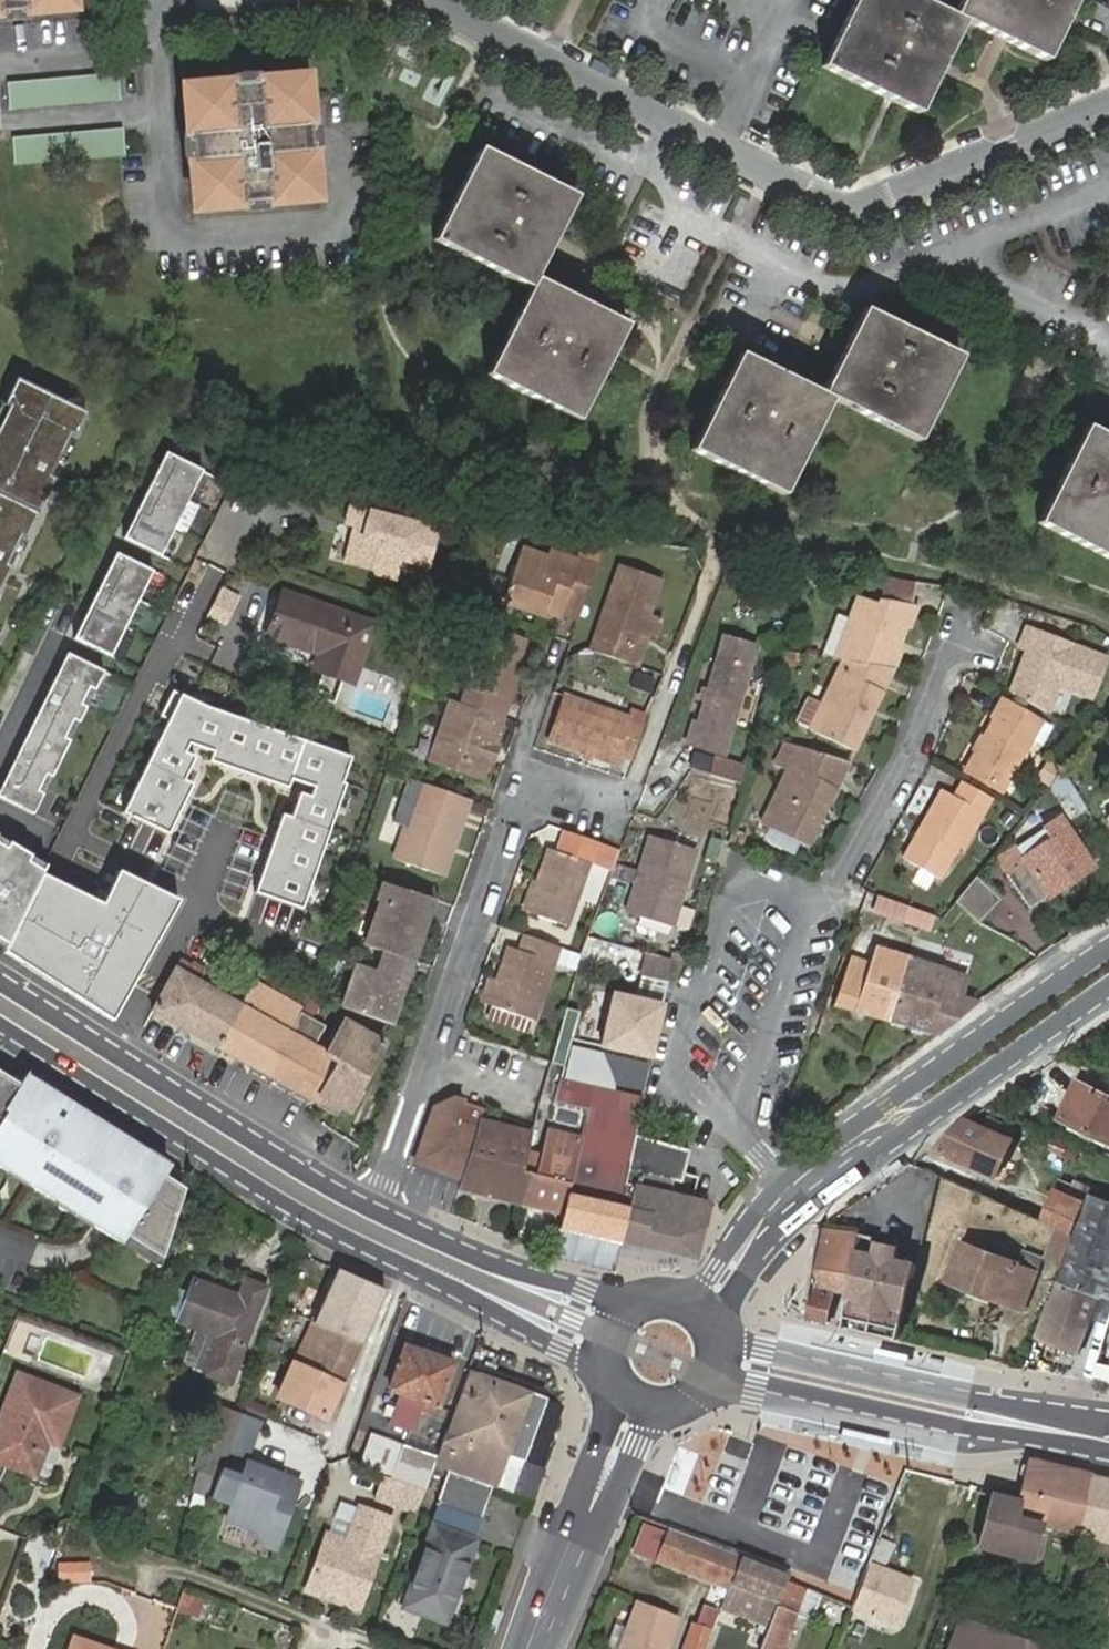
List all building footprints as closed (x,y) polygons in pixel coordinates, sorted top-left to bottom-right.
[(70,11),(69,0),(0,0),(0,19),(70,11)] [(952,14),(921,0),(854,0),(822,64),(919,113),(966,22),(1046,59),(1075,0),(960,0),(952,14)] [(196,204),(317,193),(307,69),(185,79),(196,204)] [(117,74),(7,85),(10,113),(120,103),(117,74)] [(122,126),(12,137),(15,164),(124,154),(122,126)] [(577,197),(481,149),(434,241),(530,289),(487,375),(578,421),(627,325),(535,279),(577,197)] [(961,356),(864,310),(822,392),(740,353),(691,448),(784,495),(832,398),(919,441),(961,356)] [(67,401),(19,377),(0,417),(0,537),(67,401)] [(89,412),(67,401),(0,537),(0,594),(89,412)] [(1086,426),(1039,524),(1108,559),(1108,437),(1086,426)] [(167,455),(126,540),(163,558),(204,472),(167,455)] [(432,564),(441,528),(352,504),(346,526),(355,529),(359,530),(358,535),(357,538),(353,537),(345,566),(397,579),(403,556),(432,564)] [(582,616),(602,562),(559,546),(555,552),(530,543),(511,594),(567,613),(568,610),(582,616)] [(83,628),(77,641),(112,658),(153,573),(118,556),(83,628)] [(625,563),(599,633),(647,650),(672,579),(625,563)] [(882,584),(879,606),(910,611),(914,590),(882,584)] [(371,623),(285,595),(271,637),(320,654),(316,668),(353,681),(371,623)] [(856,604),(834,664),(839,664),(889,672),(895,654),(891,652),(900,632),(903,633),(912,611),(910,611),(879,606),(876,611),(856,604)] [(521,673),(537,630),(488,612),(464,682),(472,685),(466,702),(499,714),(506,697),(511,699),(521,673)] [(1017,677),(1009,697),(1048,717),(1059,687),(1091,700),(1105,661),(1026,629),(1018,650),(1027,654),(1024,662),(1021,669),(1027,672),(1025,675),(1017,677)] [(599,633),(593,651),(640,668),(647,650),(599,633)] [(719,641),(713,658),(748,669),(754,653),(719,641)] [(68,656),(0,795),(0,797),(35,815),(105,674),(68,656)] [(748,669),(713,658),(693,726),(689,724),(682,747),(720,760),(748,669)] [(871,711),(891,672),(889,672),(839,664),(806,732),(849,753),(867,719),(861,716),(865,708),(871,711)] [(1021,669),(1017,677),(1025,675),(1027,672),(1021,669)] [(499,714),(510,717),(525,674),(521,673),(511,699),(506,697),(499,714)] [(176,692),(118,808),(165,831),(201,754),(293,786),(253,888),(301,909),(353,757),(204,705),(176,692)] [(617,751),(633,756),(647,721),(570,694),(555,738),(584,748),(614,758),(617,751)] [(466,702),(461,700),(437,763),(485,781),(510,717),(499,714),(466,702)] [(1037,724),(1002,705),(963,776),(998,795),(1037,724)] [(861,716),(867,719),(871,711),(865,708),(861,716)] [(822,812),(845,762),(780,746),(768,769),(783,775),(759,829),(804,851),(818,821),(811,819),(816,810),(822,812)] [(614,758),(584,748),(582,756),(612,767),(614,758)] [(706,760),(700,777),(728,786),(734,770),(706,760)] [(412,806),(422,779),(409,773),(394,817),(407,822),(412,806)] [(1070,786),(1078,800),(1092,791),(1085,778),(1070,786)] [(422,779),(412,806),(428,812),(434,798),(459,806),(463,794),(422,779)] [(959,858),(989,802),(959,785),(950,802),(937,795),(902,864),(939,883),(954,855),(959,858)] [(459,806),(434,798),(428,812),(412,806),(407,822),(395,855),(441,872),(464,808),(459,806)] [(811,819),(818,821),(822,812),(816,810),(811,819)] [(1096,871),(1061,818),(1015,850),(1023,862),(1007,874),(1030,909),(1046,899),(1048,902),(1096,871)] [(585,859),(591,839),(560,829),(553,850),(585,859)] [(733,829),(729,842),(744,848),(749,834),(733,829)] [(694,849),(650,835),(624,909),(670,925),(694,849)] [(0,839),(0,951),(1,952),(42,873),(44,869),(0,839)] [(618,849),(603,844),(597,863),(611,868),(618,849)] [(553,850),(547,848),(526,910),(564,924),(585,859),(553,850)] [(96,901),(42,873),(1,952),(112,1021),(179,898),(114,865),(96,901)] [(999,901),(975,877),(954,903),(976,924),(999,901)] [(420,894),(380,879),(374,899),(377,900),(363,943),(378,948),(409,958),(425,915),(414,912),(420,894)] [(217,914),(239,926),(259,893),(237,880),(217,914)] [(425,915),(431,898),(420,894),(414,912),(425,915)] [(938,915),(921,909),(890,899),(881,896),(876,913),(932,930),(935,927),(938,915)] [(560,946),(528,935),(521,953),(510,949),(500,981),(491,1008),(536,1022),(560,946)] [(869,962),(875,947),(876,943),(859,937),(853,957),(869,962)] [(889,1022),(910,957),(887,950),(875,947),(869,962),(853,957),(836,1005),(889,1022)] [(409,958),(378,948),(371,970),(349,964),(336,1004),(386,1021),(409,958)] [(640,976),(669,982),(673,959),(644,954),(640,976)] [(936,1038),(978,1003),(963,998),(942,991),(948,969),(910,957),(889,1022),(933,1037),(936,1038)] [(152,1014),(267,1079),(295,1028),(297,1023),(299,1017),(283,1008),(250,989),(242,1003),(207,984),(211,976),(183,960),(152,1014)] [(970,976),(948,969),(942,991),(963,998),(970,976)] [(491,1008),(500,981),(491,978),(483,1005),(491,1008)] [(295,1028),(267,1079),(317,1107),(322,1100),(347,1113),(360,1090),(359,1090),(383,1044),(342,1021),(326,1049),(315,1043),(325,1027),(301,1014),(299,1017),(297,1023),(295,1028)] [(27,1072),(23,1078),(42,1089),(46,1084),(27,1072)] [(567,1074),(561,1073),(559,1072),(550,1105),(588,1115),(593,1096),(594,1091),(566,1083),(567,1074)] [(109,1235),(158,1266),(184,1189),(164,1177),(169,1169),(164,1166),(145,1154),(134,1147),(115,1135),(93,1121),(75,1110),(42,1089),(23,1078),(18,1085),(4,1075),(0,1073),(0,1167),(109,1235)] [(1108,1143),(1108,1097),(1075,1082),(1058,1119),(1108,1143)] [(577,1159),(602,1165),(615,1101),(593,1096),(588,1115),(587,1120),(577,1159)] [(459,1193),(520,1208),(528,1177),(523,1175),(528,1157),(533,1137),(491,1127),(488,1136),(475,1132),(478,1124),(457,1118),(463,1102),(455,1099),(439,1106),(421,1159),(465,1172),(463,1182),(459,1193)] [(322,1100),(317,1107),(343,1121),(347,1113),(322,1100)] [(612,1167),(626,1116),(640,1120),(642,1107),(615,1101),(602,1165),(612,1167)] [(78,1104),(75,1110),(93,1121),(97,1116),(78,1104)] [(528,1177),(520,1208),(562,1218),(577,1159),(587,1120),(553,1111),(539,1159),(528,1157),(523,1175),(528,1177)] [(562,1218),(559,1231),(577,1236),(619,1245),(633,1185),(627,1182),(636,1140),(639,1123),(640,1120),(626,1116),(612,1167),(602,1165),(577,1159),(562,1218)] [(1011,1141),(965,1120),(961,1118),(927,1148),(996,1178),(1011,1141)] [(491,1127),(478,1124),(475,1132),(488,1136),(491,1127)] [(119,1130),(115,1135),(134,1147),(137,1142),(119,1130)] [(689,1154),(636,1140),(627,1182),(633,1185),(619,1245),(694,1263),(708,1205),(692,1200),(698,1176),(684,1173),(689,1154)] [(149,1149),(145,1154),(164,1166),(168,1161),(149,1149)] [(421,1159),(418,1170),(463,1182),(465,1172),(421,1159)] [(1108,1299),(1108,1203),(1094,1197),(1039,1341),(1079,1355),(1102,1297),(1108,1299)] [(1064,1199),(1054,1224),(1075,1233),(1085,1207),(1064,1199)] [(1047,1256),(1064,1262),(1075,1234),(1058,1227),(1047,1256)] [(834,1292),(847,1293),(853,1249),(855,1235),(818,1229),(807,1317),(828,1322),(834,1292)] [(875,1255),(879,1238),(855,1232),(855,1235),(853,1249),(875,1255)] [(571,1260),(614,1270),(619,1245),(577,1236),(571,1260)] [(875,1255),(853,1249),(847,1293),(843,1325),(899,1337),(916,1265),(893,1259),(897,1242),(879,1238),(875,1255)] [(959,1243),(945,1280),(1021,1307),(1035,1271),(1018,1264),(1018,1263),(959,1243)] [(339,1270),(281,1398),(327,1420),(386,1292),(339,1270)] [(266,1290),(247,1282),(242,1299),(193,1281),(178,1320),(227,1339),(213,1378),(231,1385),(266,1290)] [(1098,1376),(1108,1379),(1108,1336),(1098,1376)] [(405,1348),(390,1389),(437,1406),(452,1365),(405,1348)] [(436,1460),(434,1467),(449,1472),(436,1506),(481,1522),(506,1455),(524,1462),(546,1399),(472,1371),(450,1432),(446,1431),(436,1460)] [(57,1450),(75,1401),(17,1379),(0,1423),(0,1468),(32,1481),(49,1482),(61,1451),(57,1450)] [(225,1455),(240,1416),(212,1405),(197,1444),(225,1455)] [(244,1419),(231,1452),(247,1459),(261,1426),(244,1419)] [(394,1477),(392,1481),(425,1493),(434,1467),(436,1460),(405,1448),(374,1437),(363,1466),(394,1477)] [(1092,1474),(1025,1458),(1015,1498),(992,1493),(979,1545),(1033,1559),(1042,1527),(1078,1536),(1092,1474)] [(270,1473),(246,1464),(225,1522),(259,1534),(258,1537),(261,1545),(273,1549),(297,1483),(280,1477),(279,1476),(277,1481),(269,1478),(271,1473),(270,1473)] [(282,1472),(271,1468),(270,1473),(271,1473),(269,1478),(277,1481),(279,1476),(280,1477),(282,1472)] [(1078,1536),(1108,1544),(1108,1478),(1092,1474),(1078,1536)] [(392,1481),(386,1479),(378,1500),(418,1514),(425,1493),(392,1481)] [(393,1520),(362,1508),(350,1543),(329,1535),(309,1591),(331,1600),(332,1596),(339,1598),(337,1602),(360,1610),(393,1520)] [(657,1562),(664,1544),(654,1541),(658,1531),(641,1525),(632,1552),(657,1562)] [(436,1530),(407,1609),(447,1624),(476,1546),(436,1530)] [(730,1581),(737,1561),(667,1534),(664,1544),(657,1562),(728,1587),(730,1581)] [(56,1560),(55,1581),(91,1582),(91,1561),(56,1560)] [(787,1579),(737,1561),(730,1581),(743,1586),(740,1597),(758,1602),(755,1610),(773,1617),(784,1586),(787,1579)] [(879,1573),(864,1616),(891,1626),(906,1584),(879,1573)] [(743,1586),(730,1581),(728,1587),(726,1592),(740,1597),(743,1586)] [(762,1648),(781,1648),(802,1593),(784,1586),(773,1617),(762,1648)] [(636,1618),(642,1603),(638,1602),(627,1631),(615,1627),(608,1648),(625,1648),(636,1618)] [(625,1648),(666,1648),(678,1616),(642,1603),(636,1618),(625,1648)] [(954,1648),(1042,1648),(963,1622),(954,1648)] [(695,1623),(686,1648),(706,1648),(713,1629),(695,1623)] [(79,1638),(74,1648),(109,1648),(79,1638)]
